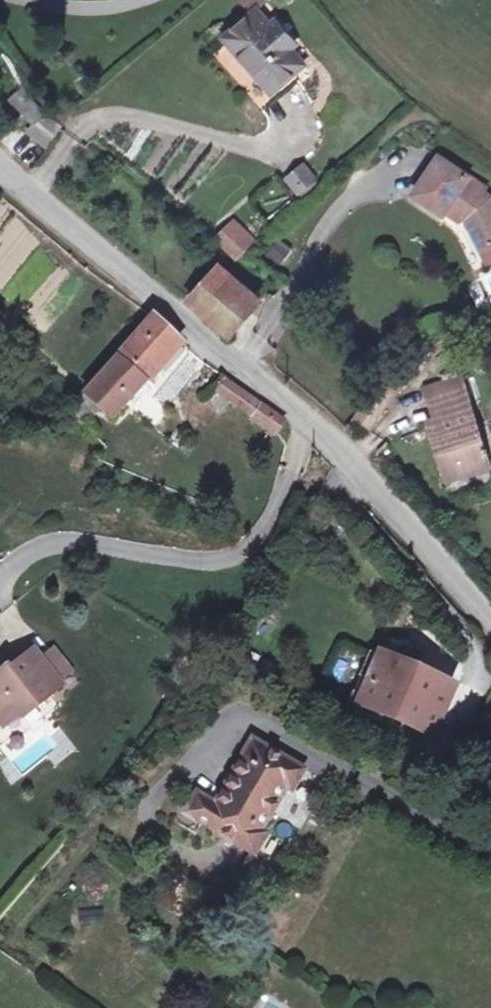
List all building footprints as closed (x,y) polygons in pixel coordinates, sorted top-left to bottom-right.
[(254,8),(257,10),(268,0),(247,0),(254,8)] [(227,37),(212,50),(257,104),(303,65),(290,49),(296,45),(274,19),(267,23),(254,8),(224,33),(227,37)] [(22,92),(11,102),(23,114),(33,104),(22,92)] [(33,104),(23,114),(34,125),(28,133),(48,149),(63,128),(45,116),(33,104)] [(414,195),(444,215),(446,212),(459,221),(466,219),(473,221),(471,227),(485,251),(490,248),(490,198),(483,192),(485,188),(439,157),(414,195)] [(305,167),(289,180),(305,198),(320,185),(305,167)] [(235,222),(217,241),(237,261),(255,242),(235,222)] [(279,238),(267,253),(280,264),(292,249),(281,240),(279,238)] [(220,265),(189,301),(229,336),(260,301),(220,265)] [(154,316),(69,409),(84,424),(101,407),(111,417),(154,371),(180,343),(181,341),(154,316)] [(180,343),(154,371),(161,377),(187,349),(180,343)] [(222,375),(212,388),(276,432),(285,419),(222,375)] [(457,377),(427,387),(429,393),(459,383),(457,377)] [(459,383),(429,393),(438,420),(429,422),(440,456),(446,454),(454,478),(489,467),(462,382),(459,383)] [(446,454),(440,456),(448,480),(454,478),(446,454)] [(0,672),(0,717),(13,706),(20,714),(35,702),(37,705),(62,685),(59,681),(42,661),(34,650),(10,669),(7,666),(0,672)] [(54,651),(42,661),(59,681),(70,671),(54,651)] [(368,657),(360,677),(362,678),(372,682),(380,662),(368,657)] [(362,678),(349,710),(391,727),(395,718),(432,733),(451,687),(382,658),(380,662),(372,682),(362,678)] [(0,717),(0,721),(4,726),(20,714),(13,706),(0,717)] [(197,793),(185,814),(256,855),(268,833),(263,830),(287,788),(292,791),(304,769),(253,740),(215,803),(197,793)]
